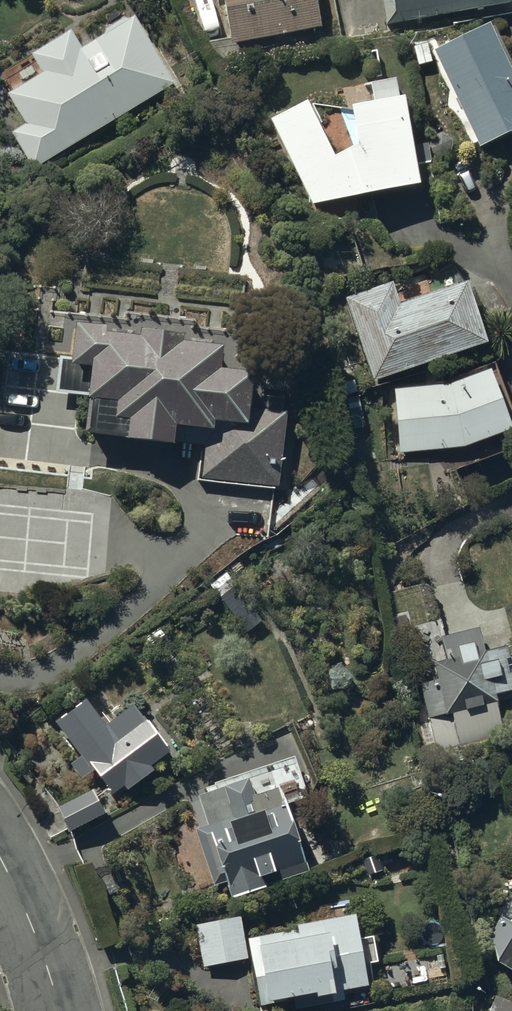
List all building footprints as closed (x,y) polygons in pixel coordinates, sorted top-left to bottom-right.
[(325,24),(320,0),(227,0),(234,40),(325,24)] [(511,1),(511,0),(381,0),(384,18),(387,17),(387,21),(511,1)] [(34,167),(175,80),(136,12),(131,15),(125,15),(107,25),(106,31),(83,45),(73,27),(32,52),(44,71),(8,93),(26,122),(12,131),(34,167)] [(511,129),(511,60),(493,20),(435,47),(481,143),(511,129)] [(418,141),(409,87),(401,89),(399,75),(370,80),(373,98),(352,102),(359,142),(337,154),(310,98),(271,117),(312,202),(424,182),(420,164),(434,162),(430,139),(418,141)] [(375,379),(489,338),(467,278),(400,302),(392,280),(345,297),(375,379)] [(276,479),(284,412),(251,408),(256,368),(224,364),(227,340),(188,335),(189,328),(140,322),(139,331),(109,327),(110,322),(78,318),(78,322),(67,320),(65,336),(72,337),(70,356),(63,355),(59,387),(89,390),(84,432),(191,445),(192,434),(213,437),(209,471),(276,479)] [(511,424),(511,418),(492,366),(453,383),(396,387),(401,451),(464,446),(511,424)] [(440,635),(445,657),(432,661),(437,677),(419,682),(428,717),(451,711),(461,747),(504,736),(494,698),(496,698),(495,693),(511,688),(511,671),(505,644),(482,650),(476,626),(440,635)] [(130,788),(155,769),(150,763),(171,746),(136,701),(109,723),(87,695),(56,720),(82,752),(70,761),(80,773),(92,764),(108,785),(106,787),(111,794),(125,782),(130,788)] [(233,893),(310,868),(288,801),(308,794),(295,755),(215,781),(217,788),(199,794),(209,823),(195,827),(212,876),(226,872),(233,893)] [(107,809),(95,786),(58,804),(70,828),(107,809)] [(370,982),(356,910),(297,921),(299,933),(260,941),(271,997),(318,988),(319,993),(325,992),(327,1002),(346,998),(344,987),(370,982)] [(249,957),(241,914),(195,923),(204,966),(249,957)] [(495,957),(511,967),(511,915),(511,916),(510,916),(510,917),(509,918),(509,919),(509,920),(497,914),(489,927),(495,957)] [(495,995),(489,1010),(511,1010),(511,1001),(495,995)]
